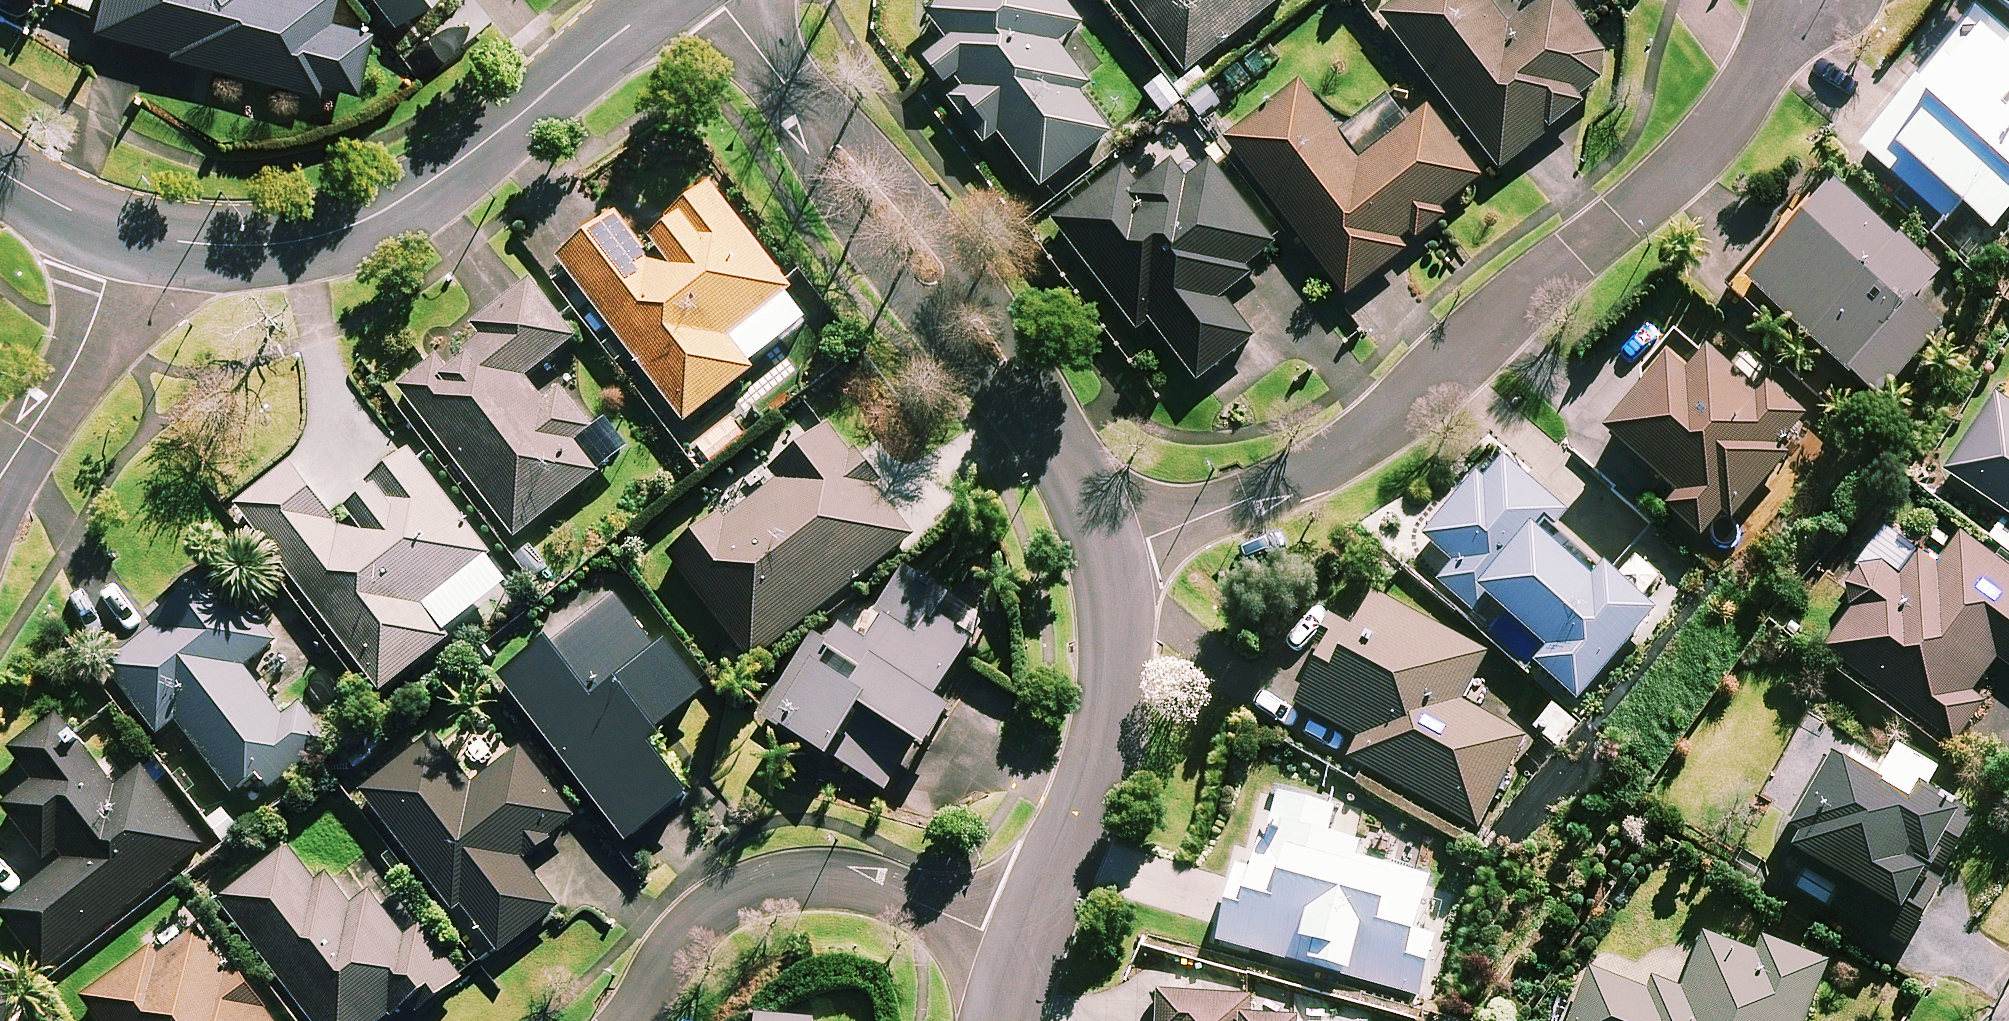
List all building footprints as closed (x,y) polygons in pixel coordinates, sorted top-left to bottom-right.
[(90,34),(164,52),(163,58),(313,95),(316,87),(350,95),(364,36),(323,26),(329,0),(99,0),(90,34)] [(389,28),(424,0),(367,0),(389,28)] [(1111,139),(1079,98),(1091,88),(1061,49),(1083,32),(1059,0),(963,0),(932,24),(950,48),(922,70),(985,151),(1000,140),(1041,193),(1111,139)] [(1187,79),(1288,0),(1125,0),(1187,79)] [(1604,61),(1557,0),(1511,36),(1483,0),(1411,0),(1382,23),(1501,175),(1582,111),(1577,104),(1604,83),(1604,61)] [(1979,21),(1865,156),(1945,223),(1959,206),(1992,234),(2008,214),(2008,35),(2002,29),(1997,36),(1979,21)] [(1414,240),(1419,247),(1447,226),(1439,216),(1482,183),(1431,116),(1361,169),(1301,91),(1228,146),(1347,302),(1408,256),(1403,248),(1414,240)] [(1254,345),(1225,308),(1256,283),(1249,274),(1275,253),(1209,168),(1188,185),(1175,169),(1141,195),(1124,173),(1054,228),(1139,336),(1151,327),(1199,388),(1254,345)] [(620,218),(559,265),(688,434),(759,380),(753,371),(812,326),(792,300),(797,296),(717,191),(643,248),(620,218)] [(1938,280),(1837,194),(1751,294),(1880,404),(1941,333),(1913,309),(1938,280)] [(576,345),(531,287),(478,328),(485,338),(469,351),(463,344),(400,393),(517,544),(622,462),(560,382),(537,400),(525,385),(576,345)] [(1668,516),(1698,541),(1719,516),(1732,526),(1787,460),(1779,453),(1808,419),(1770,388),(1759,401),(1690,344),(1648,395),(1608,443),(1680,503),(1668,516)] [(2007,398),(1954,474),(2008,512),(2008,400),(2007,398)] [(877,494),(882,490),(853,452),(848,456),(830,434),(771,479),(777,487),(674,566),(753,667),(914,542),(877,494)] [(1577,704),(1655,614),(1559,531),(1570,519),(1497,456),(1422,543),(1451,568),(1438,583),(1479,618),(1490,606),(1549,657),(1537,670),(1577,704)] [(491,563),(411,458),(373,487),(382,498),(338,531),(290,469),(238,508),(381,696),(450,644),(426,612),(491,563)] [(1894,533),(1847,598),(1854,603),(1824,645),(1960,744),(1988,704),(1975,695),(2002,658),(2008,664),(2008,568),(1966,536),(1942,568),(1894,533)] [(276,651),(215,574),(114,653),(100,664),(161,740),(178,727),(235,799),(259,781),(270,795),(331,748),(301,710),(285,723),(247,674),(276,651)] [(954,600),(916,574),(864,647),(844,633),(830,652),(818,644),(763,722),(832,772),(838,764),(885,797),(917,752),(926,759),(953,721),(932,707),(973,649),(937,624),(954,600)] [(1357,637),(1332,623),(1313,658),(1275,638),(1259,668),(1277,678),(1259,713),(1332,753),(1342,734),(1358,743),(1348,762),(1477,832),(1527,740),(1463,706),(1487,662),(1376,601),(1357,637)] [(628,848),(689,802),(655,758),(666,750),(656,736),(704,701),(665,649),(657,655),(617,603),(506,687),(628,848)] [(202,851),(140,776),(121,791),(58,715),(8,757),(32,785),(0,811),(53,874),(0,919),(49,979),(202,851)] [(474,790),(436,742),(363,799),(455,916),(462,911),(500,960),(558,915),(521,868),(575,826),(519,755),(474,790)] [(1877,793),(1826,765),(1779,850),(1809,870),(1796,893),(1907,954),(1934,904),(1977,827),(1926,799),(1938,777),(1898,755),(1877,793)] [(1336,816),(1263,797),(1249,849),(1240,847),(1215,946),(1421,998),(1435,942),(1417,937),(1430,885),(1354,866),(1358,851),(1329,844),(1336,816)] [(290,854),(222,906),(310,1020),(393,1020),(412,1006),(422,1019),(465,986),(388,885),(352,912),(328,881),(317,889),(290,854)] [(203,931),(160,963),(153,954),(84,1004),(97,1020),(269,1020),(203,931)] [(1705,937),(1683,995),(1652,983),(1647,995),(1592,975),(1574,1020),(1809,1020),(1828,970),(1756,942),(1751,955),(1705,937)] [(23,1010),(0,999),(0,1020),(18,1020),(23,1010)] [(1252,1007),(1161,1001),(1160,1020),(1251,1020),(1252,1007)]
